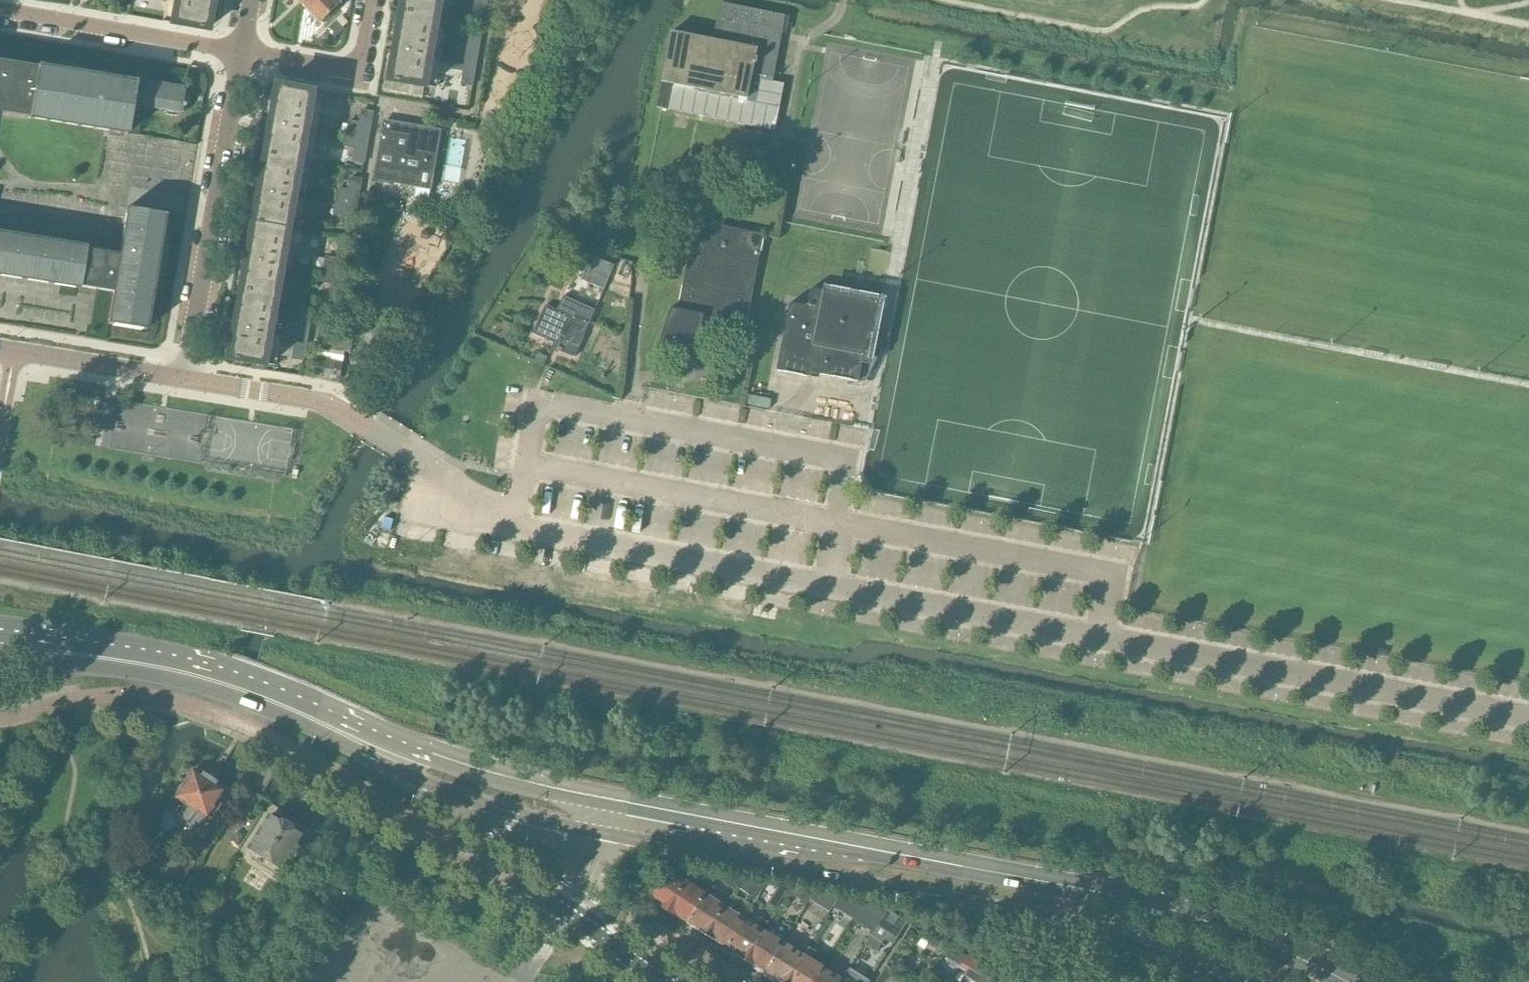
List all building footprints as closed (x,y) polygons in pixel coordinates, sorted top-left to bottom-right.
[(212,0),(175,0),(171,23),(207,29),(212,0)] [(304,3),(321,21),(340,3),(337,0),(307,0),(304,3)] [(403,12),(439,18),(443,0),(405,0),(403,12)] [(466,1),(476,3),(473,15),(485,17),(488,0),(466,0),(466,1)] [(772,81),(782,31),(785,15),(721,3),(713,39),(672,31),(669,47),(657,106),(775,130),(785,83),(772,81)] [(427,86),(439,18),(403,12),(391,80),(427,86)] [(473,85),(474,77),(482,34),(471,33),(469,45),(458,43),(454,68),(464,70),(462,83),(473,85)] [(28,113),(28,117),(127,133),(127,131),(138,133),(143,106),(152,107),(152,108),(181,112),(182,106),(184,107),(185,103),(182,103),(185,87),(146,81),(145,85),(135,84),(136,79),(134,79),(134,82),(35,66),(35,67),(0,61),(0,108),(28,113)] [(268,154),(304,160),(316,92),(280,85),(268,154)] [(364,163),(373,112),(362,110),(360,123),(350,121),(345,146),(356,148),(353,161),(364,163)] [(442,130),(427,127),(384,119),(375,170),(418,177),(416,187),(431,189),(442,130)] [(292,228),(304,160),(268,154),(256,222),(292,228)] [(353,230),(361,180),(350,178),(348,191),(338,189),(333,213),(344,215),(342,228),(353,230)] [(701,193),(699,204),(725,209),(727,210),(729,203),(729,199),(701,193)] [(754,281),(763,238),(763,234),(722,226),(725,210),(699,205),(678,309),(673,308),(673,307),(672,306),(659,345),(660,346),(660,345),(673,347),(676,348),(680,348),(683,347),(687,347),(690,346),(696,344),(698,343),(701,341),(703,339),(704,337),(706,335),(707,332),(707,330),(708,326),(718,328),(718,330),(744,335),(754,281)] [(77,288),(79,289),(80,286),(85,287),(113,292),(108,324),(145,330),(164,214),(127,208),(119,255),(85,249),(86,247),(0,233),(0,276),(77,288)] [(281,293),(292,228),(256,222),(245,286),(281,293)] [(341,298),(350,248),(338,246),(336,258),(326,257),(322,282),(332,283),(330,296),(341,298)] [(604,289),(604,288),(608,278),(607,277),(611,269),(596,263),(582,257),(578,265),(585,268),(580,279),(604,289)] [(281,293),(245,286),(232,358),(268,364),(281,293)] [(859,382),(862,363),(868,332),(873,333),(879,301),(812,288),(809,302),(804,306),(790,303),(777,370),(808,377),(809,372),(859,382)] [(545,305),(533,334),(559,345),(557,350),(561,352),(561,351),(575,356),(595,310),(564,296),(558,310),(545,305)] [(304,359),(313,309),(302,307),(300,319),(290,317),(285,342),(296,344),(293,357),(304,359)] [(355,327),(325,322),(315,377),(340,381),(345,352),(351,353),(355,327)] [(98,414),(87,412),(85,427),(96,429),(98,414)] [(195,771),(186,785),(183,786),(180,790),(180,794),(178,797),(193,806),(187,816),(188,818),(197,824),(201,823),(206,814),(214,819),(223,804),(218,801),(225,790),(216,784),(217,781),(206,774),(204,777),(195,771)] [(306,837),(271,815),(263,827),(250,847),(251,848),(250,850),(255,855),(260,856),(261,855),(284,869),(294,854),(295,854),(299,851),(300,845),(299,845),(306,837)] [(706,892),(666,868),(648,896),(660,903),(659,905),(676,915),(676,914),(688,921),(706,892)] [(768,880),(743,875),(737,886),(756,899),(768,880)] [(725,904),(706,892),(688,921),(700,928),(699,930),(707,934),(725,904)] [(806,909),(810,902),(813,898),(812,897),(805,893),(798,904),(806,909)] [(732,894),(725,904),(707,934),(715,939),(715,938),(727,945),(745,917),(733,909),(740,899),(732,894)] [(829,913),(832,907),(839,896),(814,894),(812,897),(813,898),(810,902),(829,913)] [(859,909),(839,896),(832,907),(852,919),(859,909)] [(859,909),(852,919),(872,932),(887,908),(863,902),(859,909)] [(872,932),(870,935),(883,943),(885,939),(892,944),(905,924),(888,906),(887,908),(872,932)] [(745,917),(727,945),(739,953),(738,954),(746,959),(764,929),(769,922),(761,917),(757,924),(745,917)] [(785,941),(764,929),(746,959),(754,964),(754,963),(767,970),(785,941)] [(785,941),(767,970),(778,977),(778,978),(783,981),(786,981),(804,953),(785,941)] [(786,981),(813,981),(823,965),(812,958),(816,952),(808,947),(804,954),(804,953),(786,981)] [(966,975),(977,981),(993,981),(997,975),(975,960),(966,975)] [(843,978),(823,965),(813,981),(841,981),(843,978)] [(886,965),(876,981),(903,981),(906,978),(886,965)] [(857,974),(849,969),(843,978),(841,981),(852,981),(857,974)]
